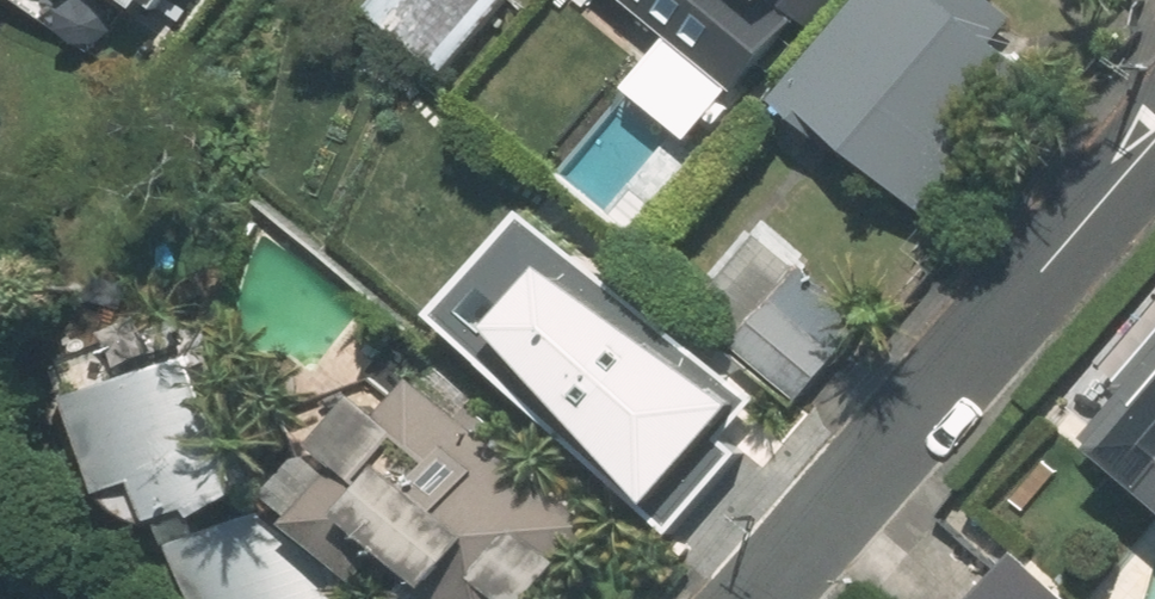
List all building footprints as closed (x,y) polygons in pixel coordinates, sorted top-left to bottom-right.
[(145,8),(151,0),(133,0),(145,8)] [(496,0),(372,0),(364,9),(437,76),(502,5),(496,0)] [(722,41),(741,19),(762,36),(791,0),(673,0),(722,41)] [(773,101),(912,217),(1031,76),(991,42),(1014,15),(995,0),(858,0),(773,101)] [(685,306),(788,392),(862,305),(758,218),(685,306)] [(739,382),(512,219),(436,306),(633,506),(739,382)] [(151,528),(239,499),(179,319),(56,359),(103,499),(138,488),(151,528)] [(1154,497),(1154,347),(1081,433),(1154,497)] [(385,598),(538,598),(597,528),(415,376),(381,416),(359,397),(316,448),(338,467),(292,522),(385,598)] [(274,527),(270,515),(172,547),(189,598),(338,598),(325,561),(274,527)] [(1000,569),(972,598),(1032,598),(1000,569)]
